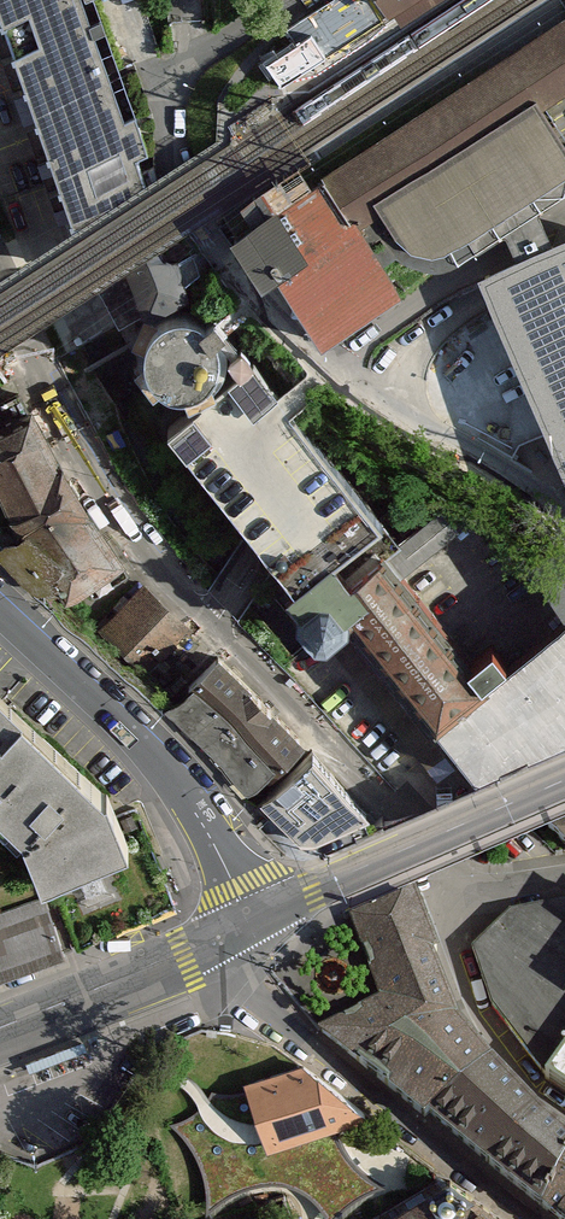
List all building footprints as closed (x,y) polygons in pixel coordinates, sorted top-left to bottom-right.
[(3,21),(74,221),(111,209),(137,277),(104,299),(120,327),(186,290),(181,282),(213,266),(203,252),(174,264),(138,158),(150,155),(95,0),(0,0),(0,13),(3,21)] [(391,12),(399,7),(403,14),(422,2),(421,0),(383,0),(391,12)] [(311,36),(267,65),(282,88),(326,58),(311,36)] [(537,213),(564,195),(564,146),(546,115),(511,61),(238,238),(247,257),(264,284),(280,274),(324,344),(400,296),(383,269),(397,259),(414,269),(432,271),(450,266),(505,232),(537,213)] [(537,213),(505,232),(521,266),(555,251),(537,213)] [(521,266),(488,281),(564,454),(564,247),(555,251),(521,266)] [(147,365),(153,377),(164,388),(178,393),(193,392),(205,386),(215,377),(220,365),(221,351),(216,338),(225,332),(216,320),(208,326),(196,320),(180,317),(165,322),(155,330),(149,340),(146,353),(147,365)] [(256,362),(170,428),(267,545),(301,586),(342,555),(389,525),(256,362)] [(27,414),(1,375),(0,376),(0,433),(27,414)] [(53,586),(67,601),(119,567),(79,516),(88,510),(60,467),(55,469),(27,414),(0,433),(0,510),(17,540),(53,586)] [(441,719),(511,660),(493,638),(468,660),(398,575),(443,533),(426,515),(360,573),(377,594),(356,613),(441,719)] [(356,613),(377,594),(360,573),(342,555),(301,586),(294,591),(306,605),(302,620),(316,640),(338,641),(358,625),(356,613)] [(144,592),(108,634),(130,657),(126,660),(141,677),(148,672),(162,685),(181,666),(166,654),(190,631),(144,592)] [(436,723),(479,777),(564,739),(564,616),(511,660),(441,719),(436,723)] [(205,670),(188,688),(276,767),(293,749),(205,670)] [(188,688),(164,714),(253,793),(276,767),(188,688)] [(0,698),(0,814),(24,837),(43,883),(53,882),(74,937),(173,896),(137,811),(119,819),(108,797),(0,698)] [(315,754),(256,811),(263,817),(270,811),(308,848),(368,819),(315,754)] [(545,819),(551,836),(564,847),(564,810),(545,819)] [(382,999),(323,1031),(544,1218),(564,1218),(564,1145),(514,1096),(457,1029),(411,893),(353,919),(382,999)] [(45,901),(0,916),(0,976),(64,953),(45,901)] [(512,914),(474,951),(493,1007),(546,1081),(564,1094),(564,905),(512,914)] [(294,1060),(242,1080),(261,1156),(309,1137),(347,1139),(350,1098),(294,1060)] [(458,1192),(452,1183),(442,1180),(433,1186),(430,1198),(436,1205),(446,1208),(455,1202),(458,1192)] [(380,1218),(433,1218),(442,1211),(436,1205),(430,1198),(423,1191),(380,1218)] [(442,1211),(452,1218),(500,1218),(469,1193),(455,1202),(446,1208),(442,1211)]
